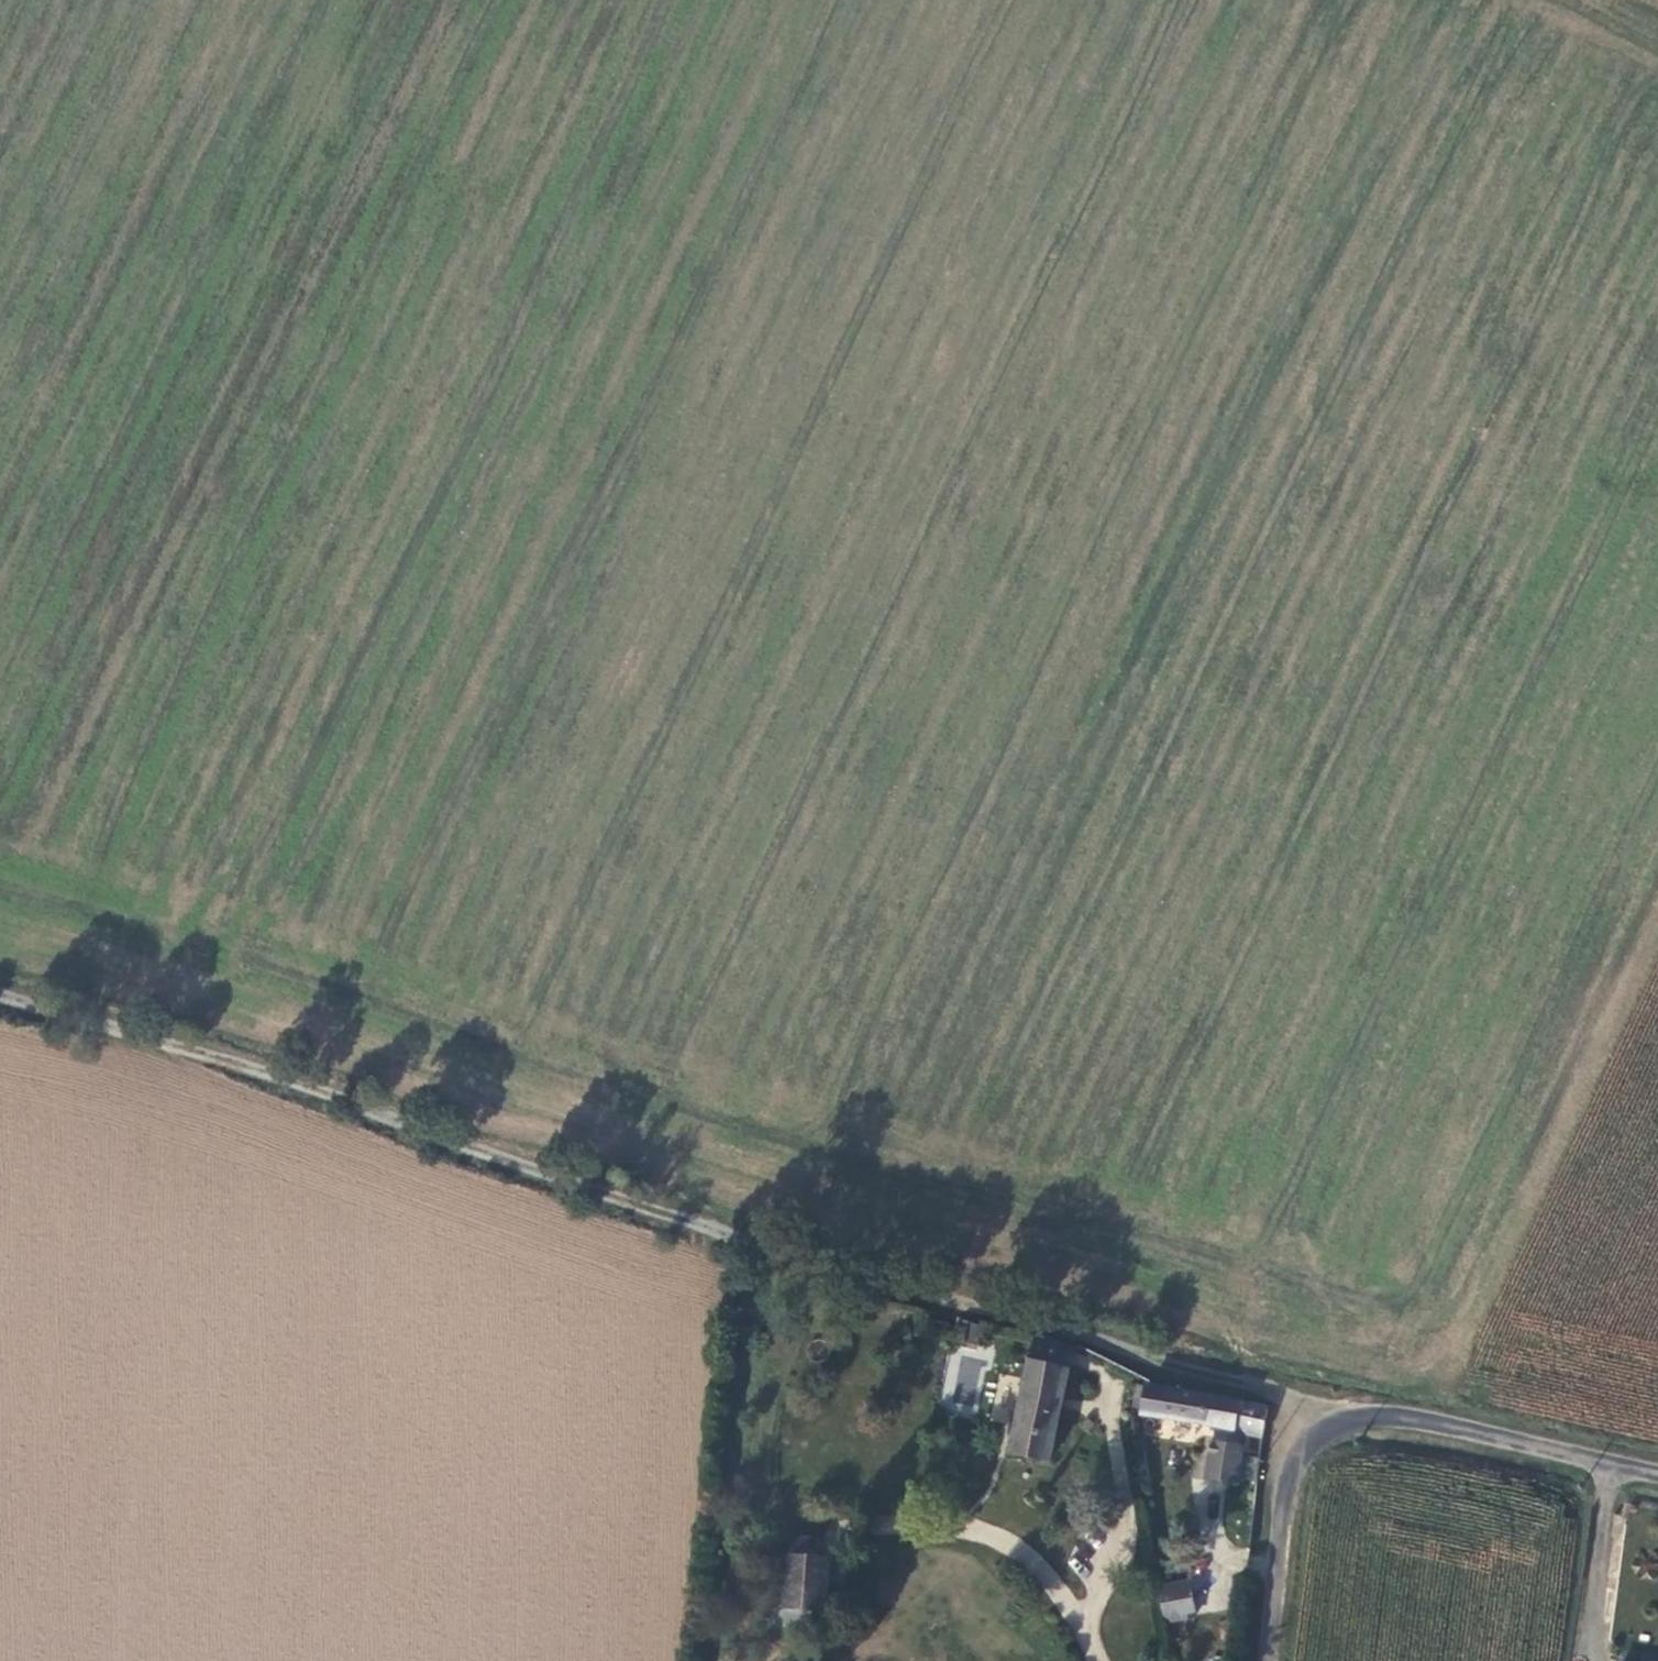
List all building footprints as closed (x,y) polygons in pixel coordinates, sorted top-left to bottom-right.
[(975,1408),(984,1358),(949,1351),(940,1402),(975,1408)] [(1055,1468),(1075,1371),(1032,1362),(1012,1460),(1055,1468)] [(1243,1452),(1241,1452),(1245,1438),(1264,1442),(1270,1410),(1245,1404),(1148,1387),(1144,1419),(1217,1432),(1213,1446),(1212,1446),(1204,1483),(1234,1490),(1236,1481),(1242,1457),(1243,1452)] [(1259,1459),(1242,1457),(1236,1481),(1257,1484),(1259,1459)] [(792,1538),(792,1558),(820,1560),(821,1539),(792,1538)] [(827,1614),(830,1560),(820,1560),(792,1558),(786,1558),(784,1613),(827,1614)] [(1154,1586),(1163,1623),(1196,1615),(1187,1578),(1154,1586)]
